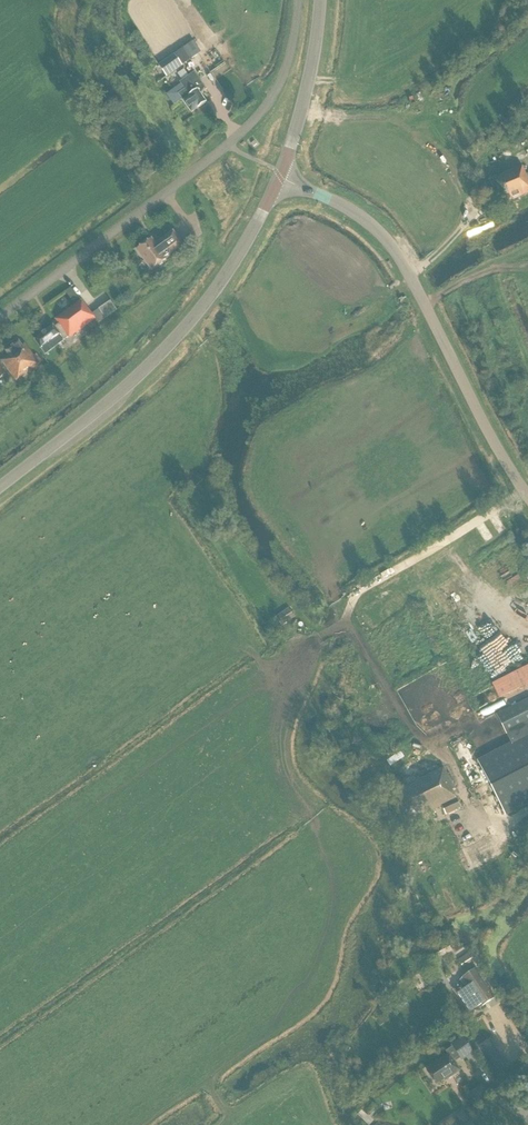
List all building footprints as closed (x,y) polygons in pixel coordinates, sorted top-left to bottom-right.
[(199,53),(191,42),(184,47),(192,58),(199,53)] [(182,67),(174,54),(159,62),(163,67),(161,69),(167,78),(182,67)] [(179,94),(192,113),(206,102),(197,90),(204,86),(194,72),(180,82),(185,90),(179,94)] [(492,179),(502,203),(513,198),(513,199),(527,193),(527,174),(526,175),(522,166),(492,179)] [(151,239),(137,250),(152,270),(166,259),(165,257),(169,255),(183,245),(173,232),(159,242),(161,244),(157,246),(151,239)] [(35,339),(46,354),(69,337),(95,318),(81,300),(56,319),(59,324),(55,327),(53,325),(35,339)] [(110,302),(99,309),(105,318),(116,310),(110,302)] [(19,341),(6,351),(9,355),(1,361),(16,381),(39,363),(24,344),(22,345),(19,341)] [(426,558),(430,566),(442,559),(437,551),(426,558)] [(497,715),(508,735),(527,725),(527,698),(497,715)] [(478,762),(505,812),(527,800),(527,736),(478,762)] [(401,750),(387,760),(391,765),(405,756),(401,750)] [(462,807),(453,788),(455,787),(445,767),(393,792),(409,823),(443,806),(447,814),(462,807)] [(472,843),(477,854),(497,846),(493,835),(472,843)] [(472,845),(463,849),(467,859),(476,855),(472,845)] [(453,951),(448,942),(428,953),(432,962),(453,951)] [(474,960),(469,952),(458,959),(463,967),(474,960)] [(455,990),(472,1017),(481,1011),(479,1008),(495,998),(477,970),(464,978),(461,981),(463,984),(455,990)] [(463,1036),(461,1038),(451,1044),(461,1059),(473,1051),(463,1036)] [(494,1036),(477,1046),(495,1076),(512,1065),(494,1036)] [(435,1066),(427,1071),(436,1084),(444,1079),(445,1080),(460,1070),(449,1054),(434,1064),(435,1066)] [(484,1084),(471,1090),(476,1100),(489,1094),(484,1084)]
